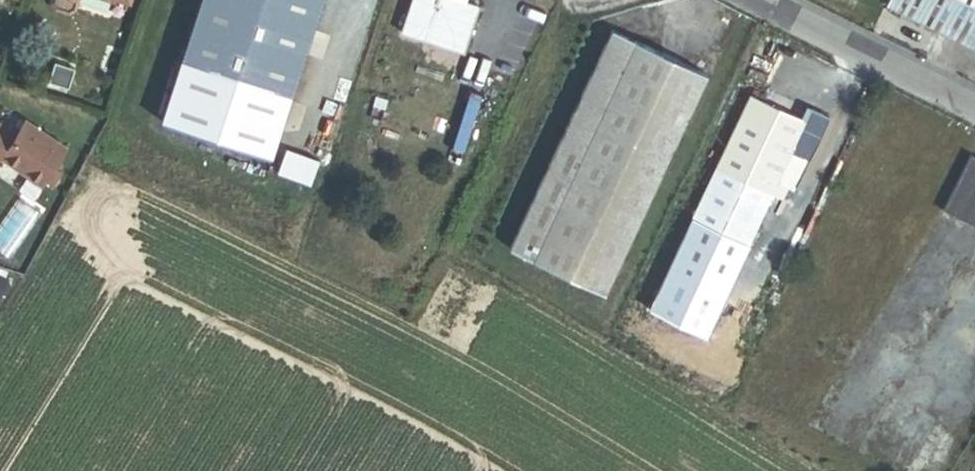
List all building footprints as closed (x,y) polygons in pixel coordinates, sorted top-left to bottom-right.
[(75,0),(51,0),(54,6),(67,10),(72,7),(75,0)] [(157,122),(270,158),(320,0),(197,0),(157,122)] [(395,32),(456,55),(473,10),(459,4),(448,0),(407,0),(395,32)] [(885,2),(974,47),(974,0),(886,0),(885,2)] [(604,292),(706,73),(611,28),(508,247),(604,292)] [(57,90),(62,78),(50,73),(45,86),(57,90)] [(781,196),(814,127),(805,122),(806,120),(749,94),(692,216),(693,217),(650,309),(704,335),(772,192),(781,196)] [(65,147),(25,120),(16,133),(0,123),(0,156),(0,155),(40,183),(65,147)] [(968,158),(941,213),(974,230),(974,161),(968,158)]
